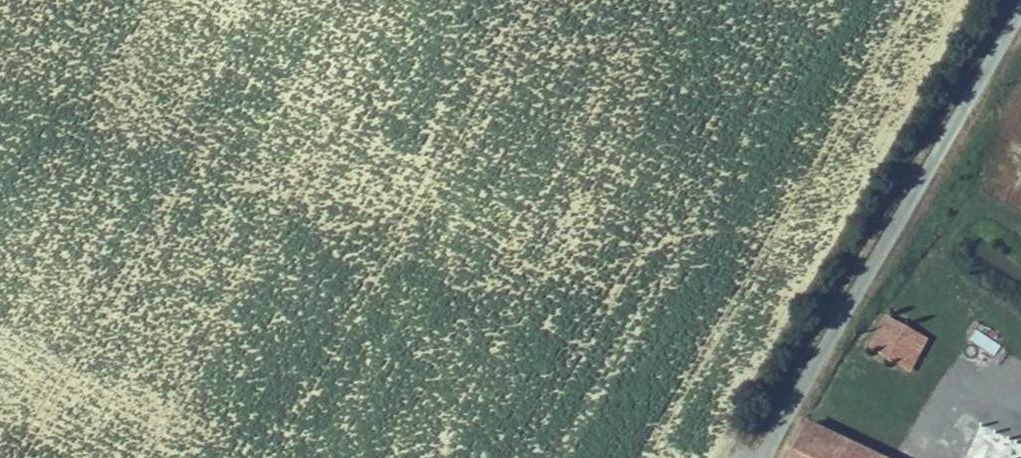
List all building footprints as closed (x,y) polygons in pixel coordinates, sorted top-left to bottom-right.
[(909,333),(885,319),(869,346),(894,360),(909,333)] [(796,457),(876,457),(811,427),(796,457)]
